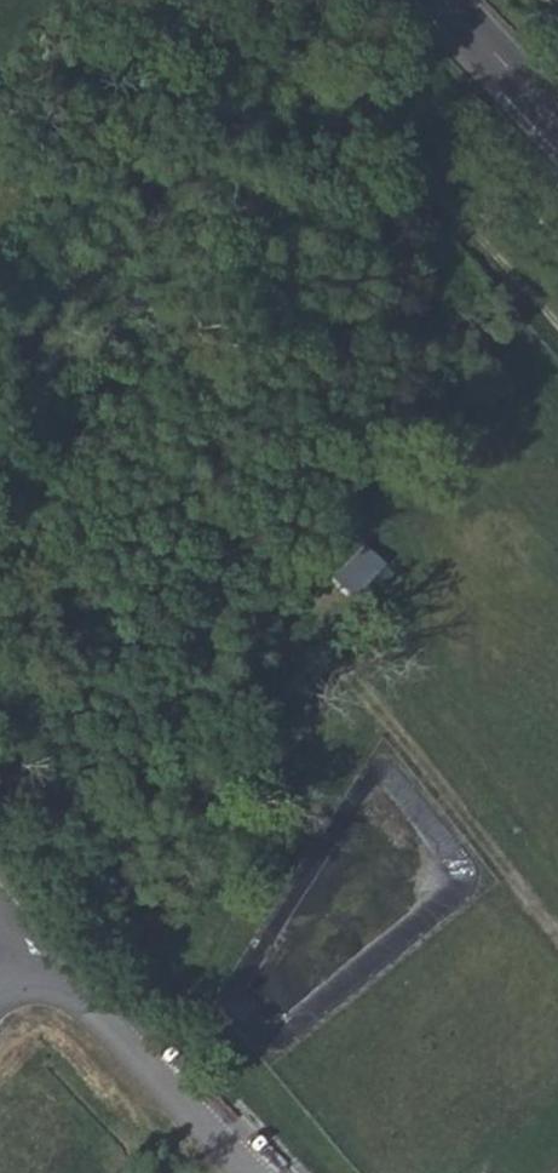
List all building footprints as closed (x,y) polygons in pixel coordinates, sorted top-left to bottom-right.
[(362,543),(338,568),(356,585),(380,561),(362,543)]
